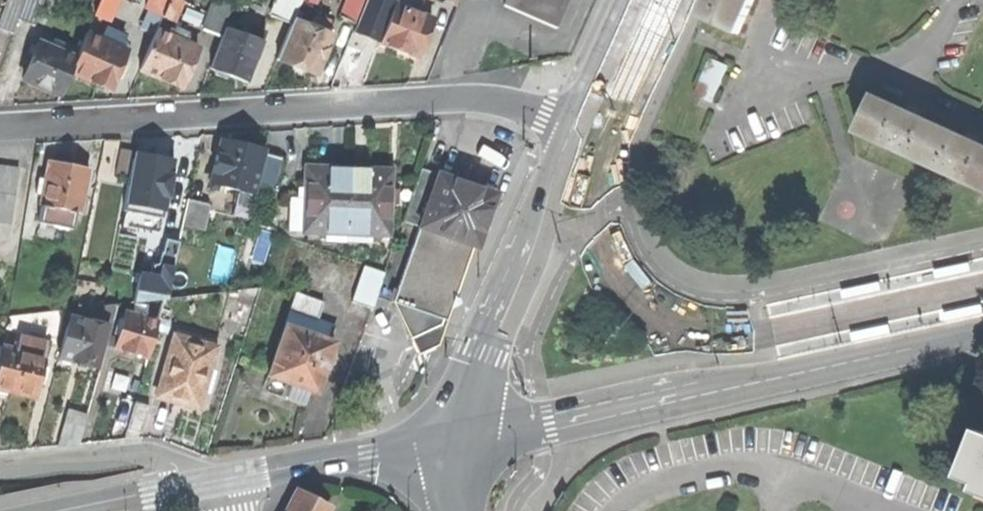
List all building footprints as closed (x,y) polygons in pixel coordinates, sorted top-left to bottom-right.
[(18,19),(23,5),(8,0),(0,21),(0,28),(13,33),(18,19)] [(35,26),(44,0),(25,0),(23,5),(18,19),(35,26)] [(108,20),(116,0),(101,0),(95,14),(108,20)] [(162,15),(168,0),(148,0),(145,8),(162,15)] [(162,15),(161,16),(173,21),(181,0),(168,0),(162,15)] [(243,9),(246,0),(233,0),(231,5),(243,9)] [(291,23),(294,14),(300,0),(276,0),(270,15),(291,23)] [(355,23),(364,0),(346,0),(339,17),(355,23)] [(503,3),(554,26),(566,0),(504,0),(503,3)] [(735,33),(750,0),(709,0),(702,16),(735,33)] [(396,47),(417,55),(421,44),(427,29),(431,18),(393,4),(379,41),(396,47)] [(216,47),(227,16),(210,9),(199,41),(216,47)] [(316,12),(313,22),(326,27),(330,17),(316,12)] [(313,22),(294,14),(291,23),(277,58),(294,65),(316,74),(321,61),(327,47),(333,30),(326,27),(313,22)] [(237,27),(235,32),(260,42),(263,32),(250,27),(249,32),(237,27)] [(235,32),(225,29),(211,67),(215,68),(215,74),(223,76),(227,73),(232,75),(245,80),(260,42),(235,32)] [(432,31),(427,29),(421,44),(426,46),(432,31)] [(160,78),(180,86),(196,46),(181,40),(183,35),(174,32),(169,30),(167,35),(155,30),(139,70),(160,78)] [(112,31),(107,42),(118,46),(123,36),(112,31)] [(88,80),(108,89),(125,49),(118,46),(107,42),(87,33),(76,59),(70,72),(88,80)] [(60,95),(70,72),(76,59),(59,51),(62,44),(53,41),(51,48),(38,42),(23,79),(40,86),(60,95)] [(332,49),(327,47),(321,61),(327,63),(332,49)] [(700,93),(719,98),(729,61),(710,55),(700,93)] [(858,130),(930,162),(946,127),(909,111),(874,95),(858,130)] [(946,127),(930,162),(982,186),(982,144),(977,141),(946,127)] [(240,143),(221,139),(209,187),(217,189),(219,184),(253,193),(256,182),(263,153),(264,149),(240,143)] [(133,151),(119,148),(114,173),(128,176),(133,151)] [(280,158),(263,153),(256,182),(273,187),(280,158)] [(67,164),(48,161),(44,178),(41,194),(39,204),(55,207),(72,210),(78,212),(87,168),(67,164)] [(10,223),(18,168),(0,165),(0,221),(10,223)] [(323,167),(305,166),(302,231),(345,233),(348,167),(323,167)] [(365,168),(348,167),(345,233),(388,234),(391,169),(365,168)] [(494,195),(420,169),(402,221),(419,227),(473,245),(476,246),(485,222),(494,195)] [(35,192),(41,194),(44,178),(38,177),(35,192)] [(181,197),(173,195),(166,228),(166,240),(178,242),(182,225),(187,198),(181,197)] [(208,203),(187,198),(182,225),(203,230),(208,203)] [(69,227),(72,210),(55,207),(52,224),(69,227)] [(394,301),(412,338),(441,325),(444,318),(457,279),(461,280),(465,268),(473,245),(419,227),(394,301)] [(172,268),(178,242),(166,240),(160,266),(172,268)] [(938,270),(940,278),(978,270),(977,262),(942,269),(938,270)] [(158,277),(160,266),(152,264),(150,275),(158,277)] [(351,301),(372,309),(384,275),(363,267),(351,301)] [(440,344),(461,280),(457,279),(444,318),(441,325),(412,338),(419,354),(440,344)] [(847,289),(849,297),(887,289),(886,281),(851,288),(847,289)] [(296,293),(289,311),(317,321),(323,302),(296,293)] [(145,307),(152,309),(160,311),(164,298),(145,300),(145,307)] [(103,305),(98,324),(105,326),(111,328),(118,303),(103,305)] [(946,312),(948,320),(982,313),(982,304),(946,312)] [(152,309),(149,320),(157,322),(160,311),(152,309)] [(289,311),(285,325),(329,341),(333,326),(317,321),(289,311)] [(131,351),(147,356),(157,322),(149,320),(126,313),(116,347),(131,351)] [(75,362),(95,367),(105,326),(98,324),(68,316),(58,357),(75,362)] [(896,331),(894,323),(855,332),(857,340),(892,332),(896,331)] [(329,341),(285,325),(267,376),(289,384),(284,398),(292,401),(303,405),(308,390),(315,393),(322,372),(329,375),(335,357),(329,355),(334,342),(329,341)] [(216,347),(174,335),(157,396),(176,401),(198,408),(216,347)] [(34,398),(44,356),(0,346),(0,390),(12,393),(34,398)] [(114,423),(127,427),(134,401),(121,398),(114,423)] [(126,429),(141,433),(148,405),(134,401),(127,427),(126,429)] [(86,414),(67,409),(58,445),(78,444),(86,414)] [(967,478),(982,485),(982,436),(967,478)] [(296,490),(285,510),(325,510),(327,507),(310,498),(296,490)]
